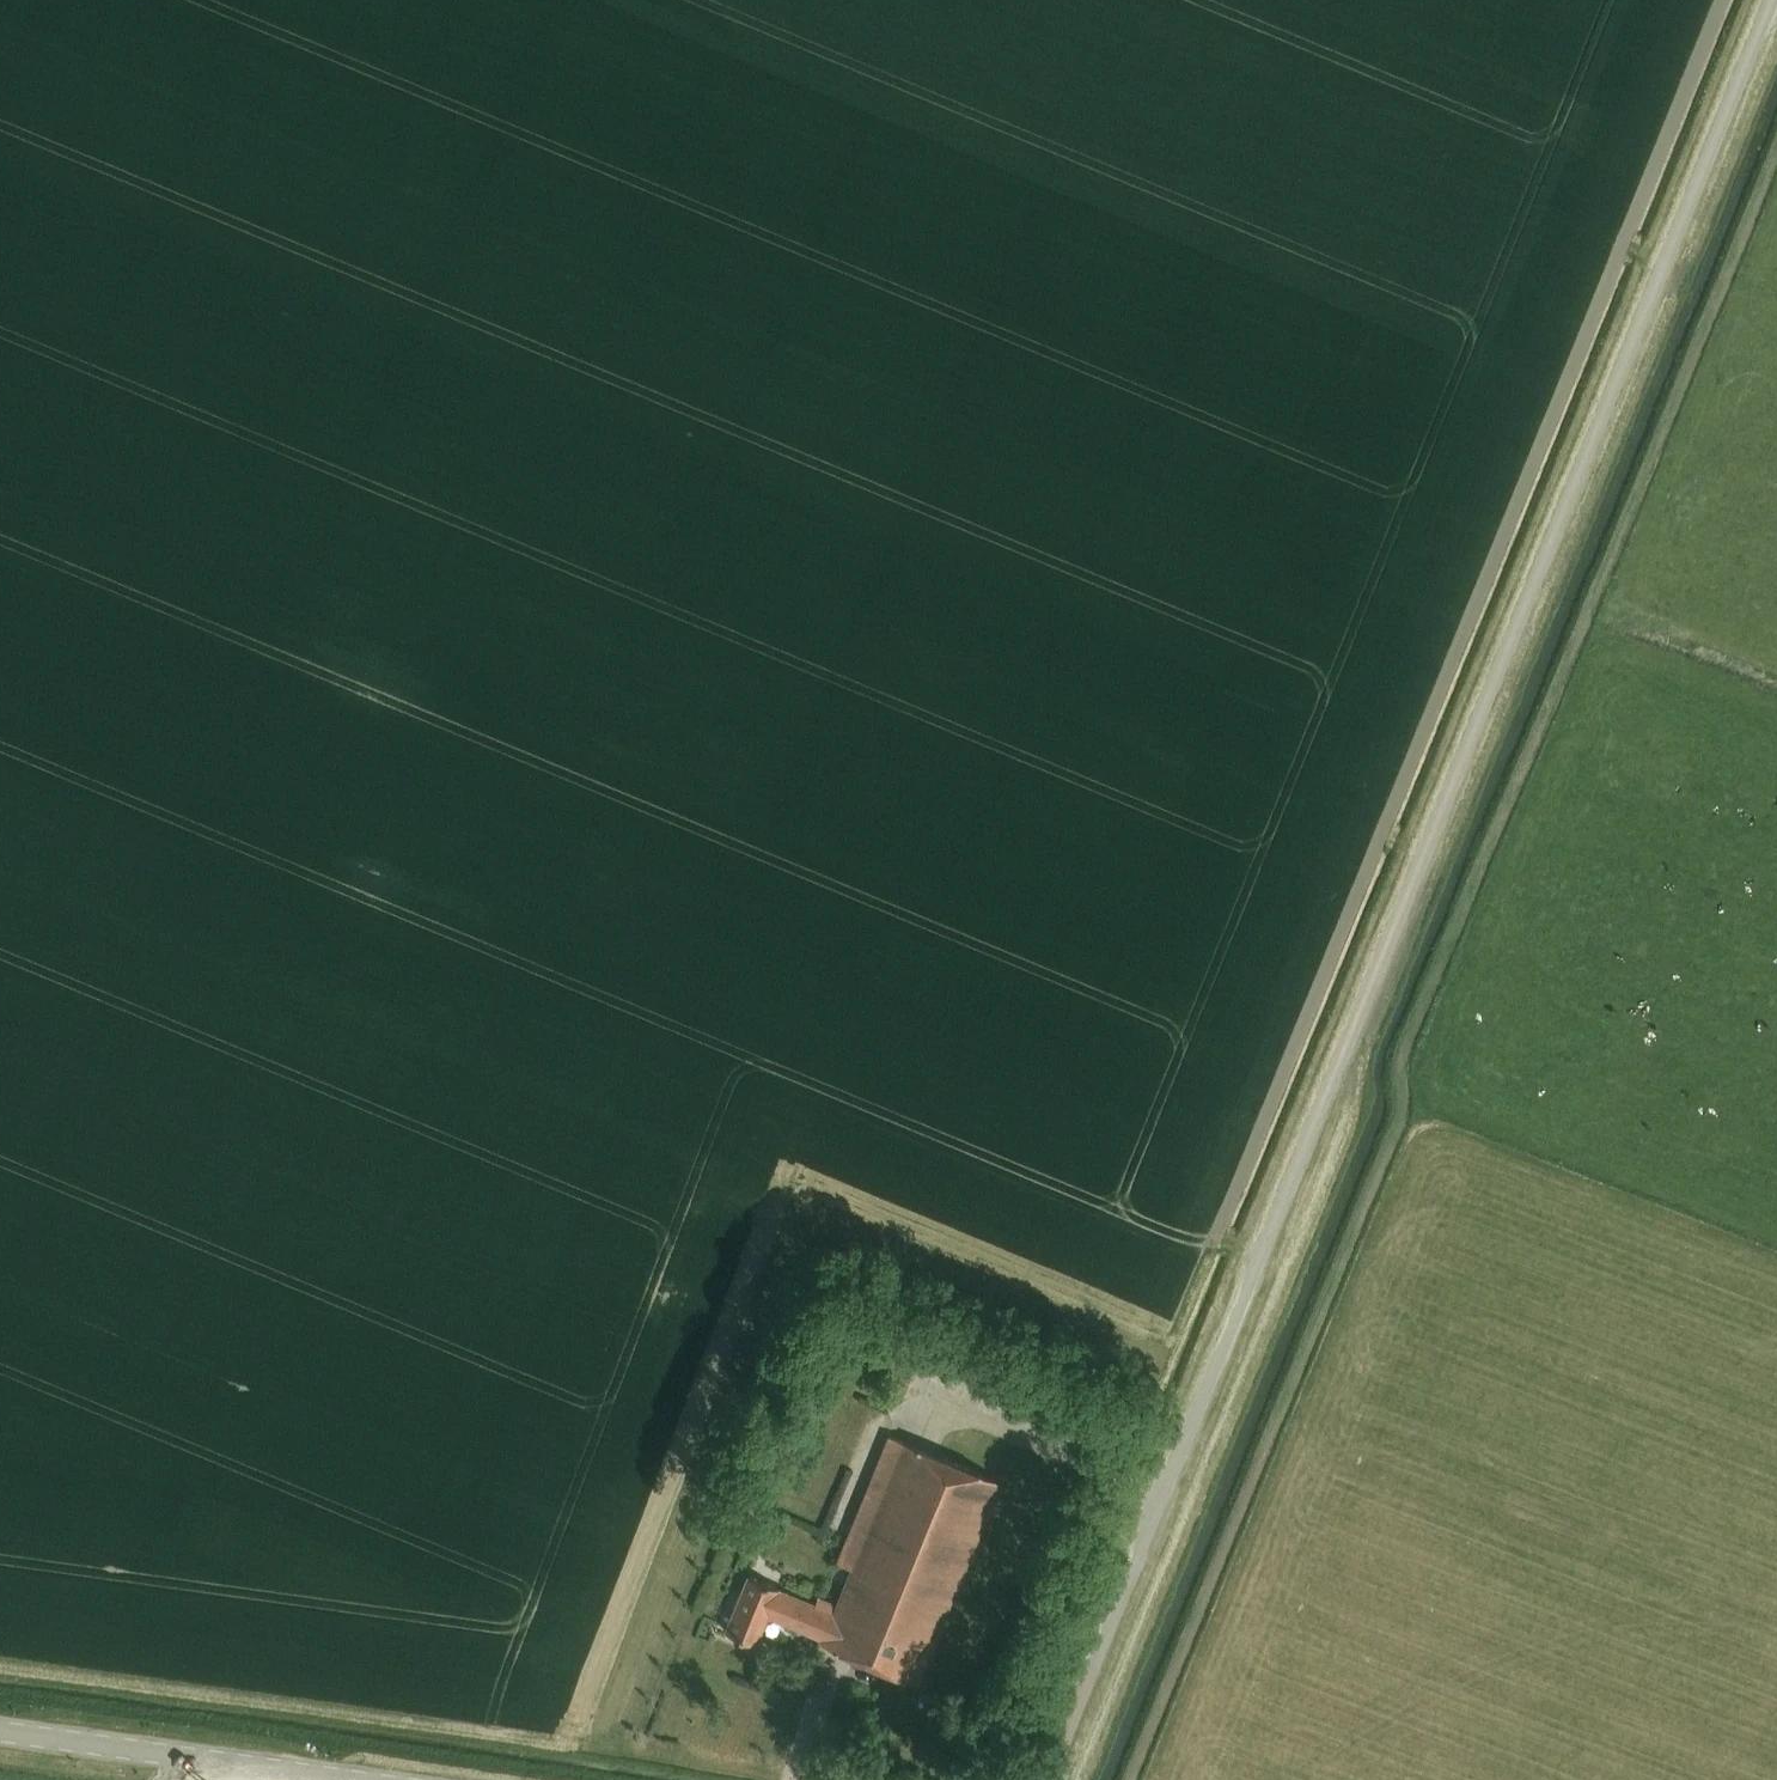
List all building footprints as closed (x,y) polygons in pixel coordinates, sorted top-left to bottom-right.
[(920,1685),(1003,1481),(892,1436),(840,1563),(854,1568),(839,1606),(818,1597),(816,1603),(746,1574),(723,1630),(753,1642),(765,1614),(824,1638),(821,1644),(920,1685)]
